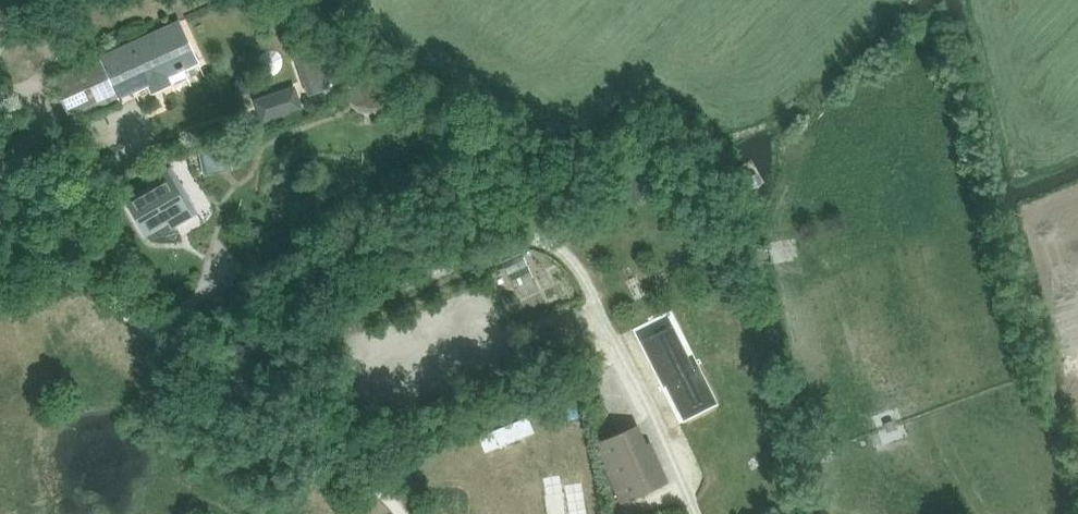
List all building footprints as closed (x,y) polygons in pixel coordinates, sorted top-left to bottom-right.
[(179,22),(99,58),(118,99),(148,85),(153,94),(173,85),(169,75),(197,62),(188,42),(179,22)] [(296,62),(307,96),(329,89),(317,54),(296,62)] [(99,58),(53,78),(62,99),(70,119),(71,120),(77,117),(118,99),(99,58)] [(392,98),(370,71),(343,96),(356,104),(368,106),(380,105),(392,98)] [(239,81),(237,86),(238,91),(243,94),(249,92),(251,87),(250,82),(245,79),(239,81)] [(295,90),(258,103),(265,121),(283,115),(286,122),(302,117),(299,109),(302,108),(295,90)] [(153,188),(130,201),(148,232),(153,241),(164,237),(175,241),(188,218),(197,213),(171,168),(155,177),(160,185),(153,188)] [(673,334),(646,347),(664,384),(669,381),(686,416),(713,403),(695,367),(690,369),(673,334)] [(631,428),(596,443),(622,502),(667,483),(649,443),(647,443),(639,447),(631,428)] [(802,508),(804,513),(820,513),(817,504),(802,508)]
